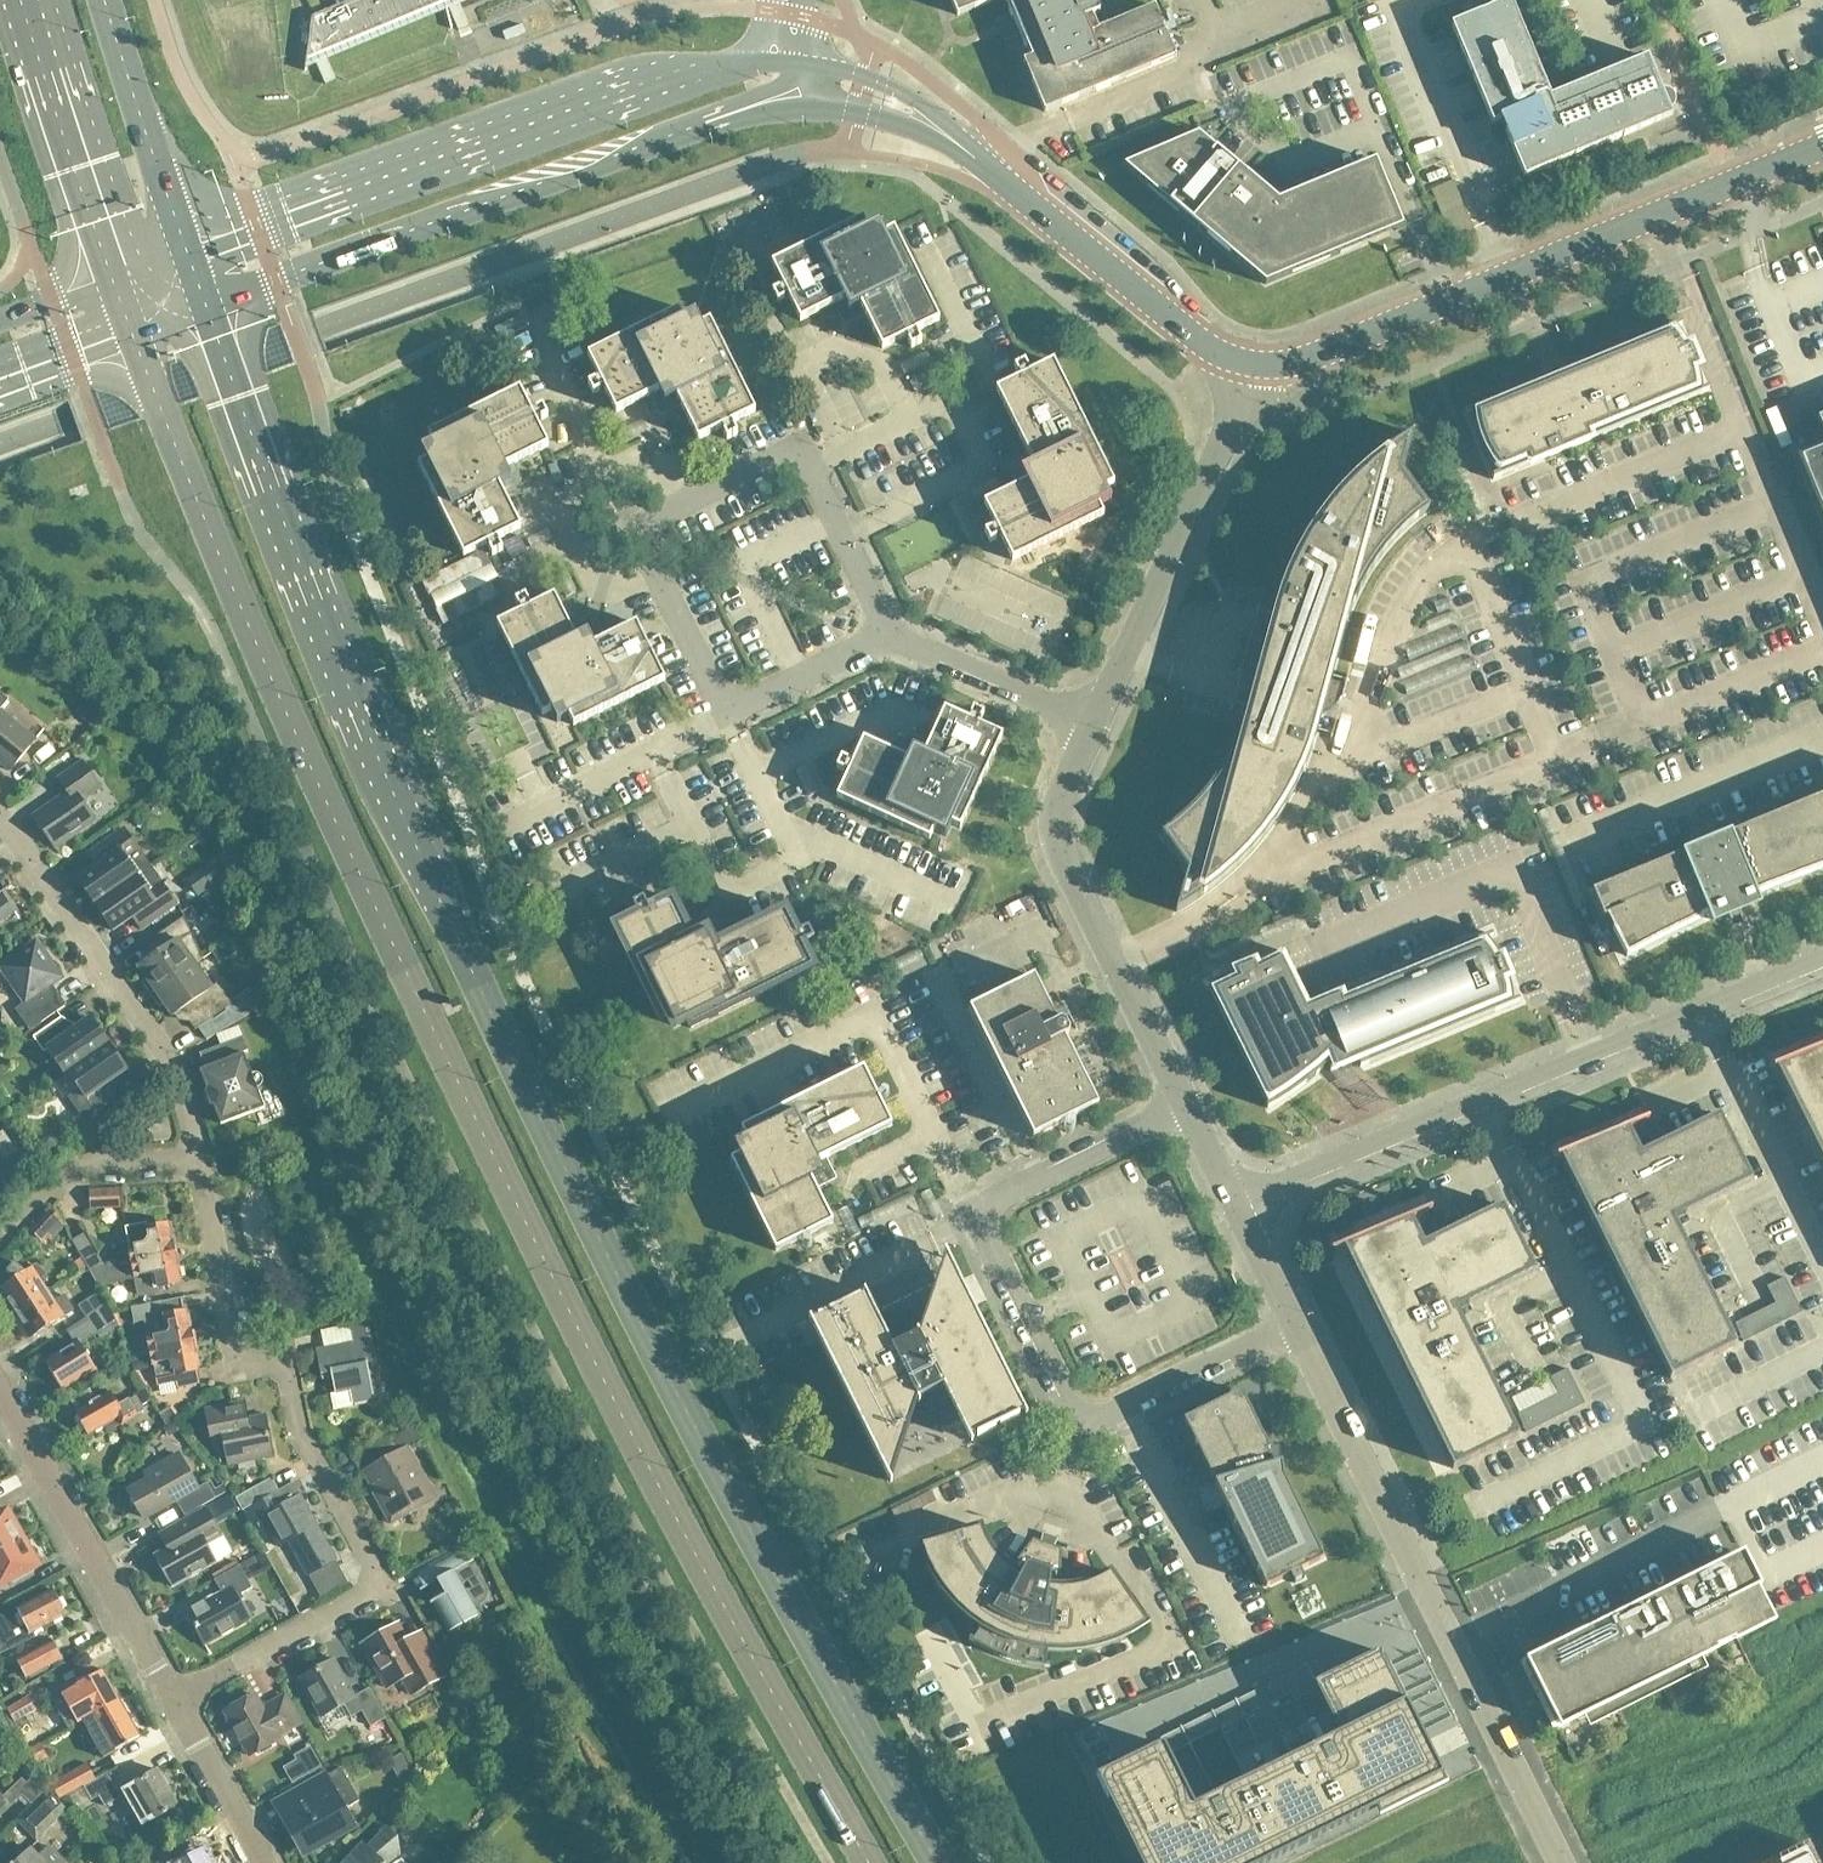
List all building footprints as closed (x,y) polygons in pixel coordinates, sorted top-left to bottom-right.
[(343,4),(312,16),(305,70),(306,71),(308,57),(444,0),(342,0),(343,4)] [(958,15),(994,0),(952,0),(958,15)] [(1095,0),(1006,0),(1030,58),(1024,61),(1045,111),(1176,56),(1155,6),(1099,29),(1093,15),(1100,12),(1095,0)] [(1660,87),(1657,79),(1648,57),(1551,97),(1511,0),(1451,25),(1493,124),(1501,121),(1506,131),(1505,131),(1524,177),(1672,116),(1669,108),(1673,106),(1675,102),(1676,98),(1675,93),(1673,90),(1669,87),(1665,86),(1660,87)] [(1403,227),(1389,192),(1376,161),(1279,201),(1199,133),(1125,164),(1265,284),(1396,230),(1403,227)] [(940,320),(894,229),(886,233),(880,221),(867,227),(863,218),(772,263),(800,321),(834,304),(844,325),(865,315),(882,349),(940,320)] [(755,411),(710,320),(701,324),(695,312),(683,318),(679,309),(588,355),(616,412),(650,395),(660,416),(681,406),(698,440),(755,411)] [(1493,479),(1709,390),(1708,388),(1703,390),(1701,380),(1700,375),(1697,362),(1692,351),(1691,348),(1686,340),(1683,336),(1677,328),(1682,326),(1681,323),(1465,412),(1493,479)] [(1114,484),(1053,361),(996,389),(1028,455),(1008,465),(1018,486),(999,495),(1011,520),(996,528),(1012,560),(1104,515),(1100,506),(1112,500),(1106,488),(1114,484)] [(525,483),(515,462),(549,446),(520,388),(429,433),(433,442),(421,448),(427,460),(418,465),(464,556),(521,527),(504,494),(525,483)] [(1328,691),(1348,620),(1353,605),(1360,591),(1363,584),(1367,577),(1371,570),(1375,564),(1380,558),(1385,551),(1390,545),(1395,540),(1400,534),(1406,529),(1412,523),(1418,518),(1429,509),(1403,473),(1414,433),(1403,439),(1387,450),(1383,452),(1364,468),(1354,476),(1340,491),(1334,498),(1327,506),(1315,522),(1301,544),(1295,556),(1286,576),(1280,592),(1278,599),(1278,598),(1268,631),(1260,635),(1254,642),(1248,650),(1244,659),(1260,663),(1243,724),(1237,740),(1235,743),(1227,760),(1223,768),(1212,785),(1206,793),(1196,804),(1191,810),(1185,815),(1172,826),(1173,826),(1161,835),(1187,871),(1176,911),(1187,905),(1203,894),(1203,895),(1220,882),(1228,876),(1235,869),(1242,862),(1250,854),(1256,847),(1263,839),(1269,831),(1275,822),(1281,814),(1286,805),(1291,796),(1296,787),(1300,778),(1305,768),(1313,746),(1322,714),(1330,709),(1337,703),(1342,695),(1328,691)] [(1815,440),(1816,442),(1799,448),(1797,449),(1798,449),(1822,511),(1822,437),(1815,440)] [(1011,520),(999,495),(984,503),(996,528),(1011,520)] [(665,680),(636,623),(602,639),(592,619),(571,629),(555,595),(497,623),(542,715),(551,711),(557,723),(569,717),(574,725),(665,680)] [(0,709),(8,699),(0,692),(0,763),(10,771),(36,739),(0,709)] [(960,828),(1003,735),(944,709),(929,743),(908,733),(898,755),(863,739),(837,797),(929,839),(933,831),(946,836),(951,824),(960,828)] [(95,819),(84,804),(85,797),(101,787),(83,761),(58,778),(68,793),(34,817),(55,847),(95,819)] [(1716,840),(1710,826),(1691,834),(1697,848),(1592,892),(1603,919),(1607,917),(1627,956),(1674,931),(1726,907),(1730,918),(1742,913),(1737,902),(1822,869),(1822,796),(1716,840)] [(95,905),(151,866),(124,828),(89,853),(97,865),(77,879),(95,905)] [(177,903),(162,881),(151,866),(95,905),(113,930),(133,916),(141,928),(177,903)] [(15,909),(0,887),(0,919),(15,909)] [(208,894),(191,906),(199,918),(216,905),(208,894)] [(691,1028),(814,967),(786,910),(720,942),(710,921),(689,932),(672,898),(615,926),(660,1018),(669,1013),(675,1026),(687,1020),(691,1028)] [(203,958),(185,916),(145,943),(154,956),(138,967),(146,978),(142,982),(151,994),(195,963),(203,958)] [(1360,1067),(1520,1001),(1492,934),(1324,1003),(1321,993),(1303,1002),(1281,956),(1286,954),(1285,951),(1206,984),(1207,987),(1213,984),(1271,1102),(1266,1105),(1268,1108),(1289,1095),(1299,1088),(1309,1081),(1318,1073),(1329,1063),(1331,1068),(1330,1069),(1331,1071),(1357,1060),(1360,1067)] [(51,986),(63,977),(37,940),(0,965),(0,968),(24,1002),(15,1009),(30,1030),(65,1006),(51,986)] [(234,1002),(219,981),(211,986),(195,963),(151,994),(159,1007),(164,1003),(172,1015),(181,1009),(195,1029),(234,1002)] [(1099,1105),(1066,1039),(1064,1040),(1063,1038),(1068,1035),(1070,1031),(1065,1022),(1061,1021),(1056,1024),(1050,1011),(1052,1010),(1035,976),(969,1008),(1034,1137),(1099,1105)] [(244,1009),(254,1005),(248,992),(238,996),(244,1009)] [(65,1074),(68,1072),(109,1044),(91,1017),(72,1031),(62,1017),(33,1036),(44,1052),(48,1049),(65,1074)] [(259,1087),(260,1086),(261,1085),(262,1084),(262,1083),(263,1083),(263,1082),(263,1081),(263,1080),(263,1079),(263,1078),(262,1077),(262,1076),(261,1075),(260,1074),(259,1074),(259,1073),(258,1073),(257,1073),(256,1072),(255,1072),(254,1073),(253,1073),(252,1073),(243,1052),(248,1050),(242,1036),(220,1045),(226,1059),(206,1068),(200,1070),(208,1090),(205,1091),(211,1105),(213,1104),(221,1124),(265,1107),(257,1087),(258,1087),(259,1087)] [(115,1095),(107,1083),(127,1069),(109,1044),(68,1072),(79,1088),(68,1096),(87,1124),(115,1095)] [(1772,1067),(1773,1069),(1776,1068),(1791,1096),(1822,1161),(1822,1045),(1772,1067)] [(837,1178),(827,1157),(892,1125),(864,1067),(741,1128),(745,1137),(733,1143),(739,1155),(731,1159),(776,1251),(833,1222),(816,1188),(837,1178)] [(1736,1345),(1674,1219),(1685,1214),(1752,1181),(1719,1114),(1657,1145),(1657,1146),(1654,1147),(1651,1140),(1641,1145),(1644,1152),(1641,1154),(1629,1129),(1633,1127),(1632,1125),(1556,1157),(1557,1159),(1560,1157),(1670,1378),(1736,1345)] [(4,1130),(0,1132),(0,1151),(6,1159),(18,1151),(4,1130)] [(120,1187),(89,1188),(90,1208),(121,1207),(120,1187)] [(1519,1435),(1457,1310),(1535,1271),(1502,1205),(1437,1237),(1435,1231),(1424,1235),(1427,1242),(1424,1244),(1412,1219),(1416,1218),(1415,1215),(1339,1247),(1340,1249),(1344,1248),(1453,1468),(1519,1435)] [(52,1241),(65,1227),(59,1221),(63,1217),(52,1207),(29,1231),(46,1246),(49,1243),(47,1241),(49,1239),(52,1241)] [(174,1253),(172,1239),(174,1236),(172,1228),(169,1227),(168,1222),(147,1227),(146,1223),(125,1227),(129,1246),(122,1247),(126,1262),(174,1253)] [(866,1293),(810,1321),(820,1340),(890,1481),(918,1398),(944,1386),(970,1440),(1026,1412),(973,1307),(945,1250),(944,1251),(945,1253),(919,1332),(918,1330),(916,1331),(918,1335),(893,1347),(892,1346),(866,1293)] [(182,1276),(180,1266),(176,1264),(174,1253),(126,1262),(105,1267),(89,1270),(98,1284),(115,1281),(135,1277),(139,1294),(157,1290),(156,1288),(181,1283),(180,1278),(182,1276)] [(40,1281),(48,1272),(36,1262),(31,1268),(31,1267),(0,1287),(0,1290),(2,1292),(0,1293),(0,1294),(11,1311),(13,1310),(15,1313),(47,1291),(40,1281)] [(1747,1364),(1807,1345),(1788,1285),(1769,1291),(1777,1316),(1736,1329),(1747,1364)] [(31,1337),(73,1310),(63,1295),(54,1302),(47,1291),(15,1313),(17,1316),(15,1317),(27,1335),(28,1334),(31,1337)] [(106,1304),(108,1303),(101,1291),(78,1306),(86,1317),(106,1304)] [(190,1327),(192,1324),(190,1315),(187,1313),(186,1310),(166,1314),(163,1300),(131,1307),(134,1322),(144,1320),(147,1333),(124,1338),(129,1353),(131,1353),(131,1352),(192,1340),(190,1327)] [(120,1325),(106,1304),(86,1317),(100,1337),(120,1325)] [(375,1398),(366,1356),(371,1355),(365,1325),(351,1328),(354,1342),(316,1350),(321,1372),(331,1370),(336,1393),(350,1390),(353,1403),(375,1398)] [(200,1363),(198,1354),(195,1353),(192,1340),(131,1352),(131,1353),(135,1369),(154,1366),(156,1378),(177,1374),(180,1387),(201,1383),(198,1366),(200,1363)] [(97,1368),(80,1341),(47,1361),(62,1387),(84,1373),(85,1375),(97,1368)] [(1526,1432),(1585,1402),(1567,1368),(1550,1376),(1558,1393),(1518,1413),(1526,1432)] [(141,1405),(135,1395),(131,1398),(129,1395),(120,1401),(114,1390),(97,1399),(90,1387),(71,1398),(78,1410),(76,1411),(88,1433),(104,1424),(108,1431),(144,1410),(141,1405)] [(152,1399),(145,1387),(134,1394),(135,1395),(141,1405),(152,1399)] [(1324,1558),(1284,1478),(1284,1476),(1279,1444),(1270,1449),(1241,1391),(1184,1419),(1215,1482),(1196,1487),(1205,1515),(1226,1505),(1266,1586),(1290,1575),(1294,1583),(1304,1577),(1300,1570),(1324,1558)] [(172,1404),(159,1411),(167,1425),(180,1417),(172,1404)] [(273,1455),(265,1415),(239,1421),(235,1404),(206,1410),(213,1446),(224,1444),(228,1464),(273,1455)] [(434,1496),(407,1448),(422,1440),(414,1425),(393,1437),(401,1451),(365,1471),(382,1500),(379,1502),(391,1523),(411,1512),(409,1509),(434,1496)] [(197,1488),(177,1453),(145,1471),(149,1477),(129,1488),(147,1518),(177,1501),(185,1515),(225,1492),(221,1485),(216,1488),(211,1480),(197,1488)] [(245,1509),(271,1494),(279,1490),(272,1477),(236,1497),(243,1510),(245,1509)] [(278,1507),(271,1494),(245,1509),(262,1539),(272,1534),(279,1546),(289,1540),(308,1575),(336,1559),(300,1495),(278,1507)] [(216,1561),(206,1543),(221,1535),(206,1507),(176,1524),(159,1534),(167,1549),(155,1556),(172,1586),(216,1561)] [(0,1514),(0,1550),(23,1537),(8,1509),(0,1514)] [(1148,1622),(1126,1591),(1124,1592),(1110,1572),(1100,1579),(1100,1578),(1086,1582),(1073,1585),(1061,1586),(1062,1549),(1054,1546),(1055,1545),(1056,1543),(1057,1541),(1057,1540),(1056,1539),(1056,1537),(1055,1536),(1054,1535),(1053,1533),(1050,1532),(1048,1532),(1046,1533),(1045,1533),(1043,1535),(1042,1536),(1042,1537),(1041,1538),(1041,1539),(1041,1540),(1041,1542),(1033,1539),(1011,1569),(1002,1560),(993,1550),(986,1538),(985,1538),(980,1527),(957,1534),(956,1532),(919,1543),(926,1561),(934,1577),(943,1592),(955,1605),(968,1617),(981,1626),(972,1641),(990,1651),(1007,1659),(1026,1664),(1046,1667),(1048,1650),(1064,1650),(1082,1649),(1099,1646),(1116,1640),(1132,1633),(1148,1622)] [(23,1537),(0,1550),(0,1587),(39,1565),(23,1537)] [(425,1586),(437,1579),(445,1594),(433,1601),(450,1631),(478,1615),(472,1603),(474,1604),(478,1604),(480,1603),(482,1602),(484,1600),(485,1599),(486,1597),(487,1596),(487,1595),(487,1594),(487,1593),(487,1592),(487,1591),(487,1588),(478,1574),(477,1574),(470,1562),(469,1562),(460,1547),(416,1572),(425,1586)] [(1526,1658),(1559,1726),(1727,1642),(1775,1619),(1761,1588),(1743,1553),(1694,1575),(1526,1658)] [(254,1555),(244,1562),(247,1567),(258,1561),(254,1555)] [(250,1620),(240,1601),(244,1598),(242,1594),(253,1587),(240,1565),(214,1579),(222,1592),(186,1612),(205,1645),(250,1620)] [(29,1632),(64,1613),(64,1614),(65,1613),(53,1590),(52,1590),(52,1591),(17,1609),(17,1610),(3,1618),(2,1616),(0,1616),(0,1628),(11,1650),(33,1639),(29,1632)] [(446,1676),(427,1642),(413,1650),(397,1623),(363,1643),(388,1688),(404,1679),(413,1694),(446,1676)] [(52,1639),(16,1658),(26,1677),(62,1659),(52,1639)] [(1380,1651),(1314,1684),(1339,1735),(1199,1804),(1199,1805),(1194,1807),(1163,1744),(1097,1777),(1139,1862),(1267,1862),(1376,1809),(1442,1776),(1380,1651)] [(355,1696),(334,1659),(331,1661),(328,1656),(317,1662),(320,1667),(300,1678),(322,1716),(345,1703),(352,1716),(362,1710),(371,1726),(386,1717),(370,1687),(355,1696)] [(120,1705),(101,1671),(77,1685),(78,1686),(63,1694),(70,1708),(67,1709),(76,1725),(83,1721),(85,1724),(120,1705)] [(278,1735),(300,1722),(285,1695),(263,1708),(255,1694),(225,1711),(250,1755),(280,1739),(278,1735)] [(33,1730),(26,1717),(36,1711),(28,1696),(7,1709),(7,1710),(17,1726),(22,1736),(33,1730)] [(139,1738),(120,1705),(85,1724),(104,1758),(139,1738)] [(7,1710),(0,1715),(0,1728),(3,1734),(17,1726),(7,1710)] [(22,1736),(17,1726),(3,1734),(13,1751),(26,1745),(22,1736)] [(48,1757),(40,1744),(30,1750),(37,1763),(48,1757)] [(60,1798),(85,1784),(96,1778),(88,1764),(53,1784),(60,1798)] [(358,1827),(347,1807),(360,1800),(341,1767),(329,1773),(326,1769),(271,1801),(304,1859),(358,1827)] [(177,1806),(157,1769),(121,1789),(142,1825),(177,1806)] [(120,1797),(107,1773),(84,1787),(91,1800),(99,1796),(104,1806),(108,1804),(109,1807),(114,1804),(112,1802),(120,1797)] [(32,1802),(47,1788),(34,1775),(27,1782),(22,1777),(3,1796),(0,1792),(0,1810),(8,1802),(11,1805),(23,1793),(32,1802)] [(37,1842),(62,1817),(61,1816),(68,1809),(47,1788),(32,1802),(32,1803),(15,1820),(37,1842)] [(399,1855),(382,1831),(387,1826),(386,1825),(365,1848),(361,1843),(362,1842),(362,1841),(342,1862),(388,1862),(400,1854),(399,1855)] [(68,1862),(50,1845),(38,1856),(30,1848),(15,1862),(67,1862),(68,1862)] [(1809,1857),(1805,1849),(1779,1862),(1812,1862),(1809,1857)] [(203,1852),(183,1862),(209,1862),(203,1852)]
